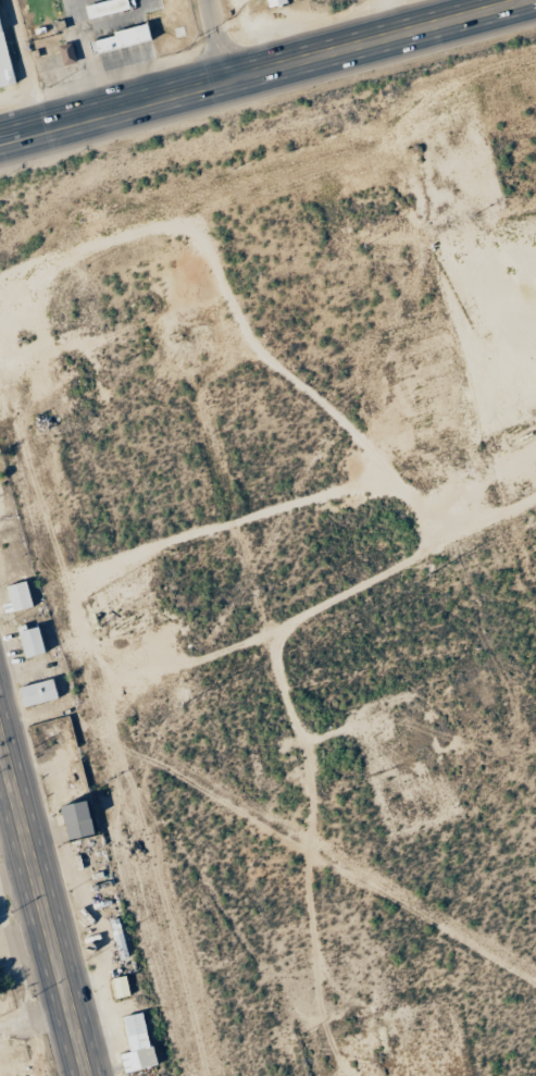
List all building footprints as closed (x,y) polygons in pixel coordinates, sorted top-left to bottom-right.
[(127,9),(124,0),(107,0),(82,6),(86,19),(127,9)] [(267,9),(287,3),(286,0),(264,0),(267,9)] [(90,54),(150,41),(147,26),(87,38),(90,54)] [(12,85),(0,32),(0,87),(12,85)] [(73,63),(69,43),(56,46),(61,66),(73,63)] [(2,586),(10,613),(29,607),(22,581),(2,586)] [(45,652),(38,625),(14,632),(21,659),(45,652)] [(20,708),(57,698),(52,678),(14,687),(20,708)] [(54,806),(62,841),(88,835),(81,800),(54,806)] [(113,999),(127,996),(124,976),(109,979),(113,999)] [(116,1054),(120,1073),(152,1066),(140,1013),(119,1017),(127,1052),(116,1054)]
